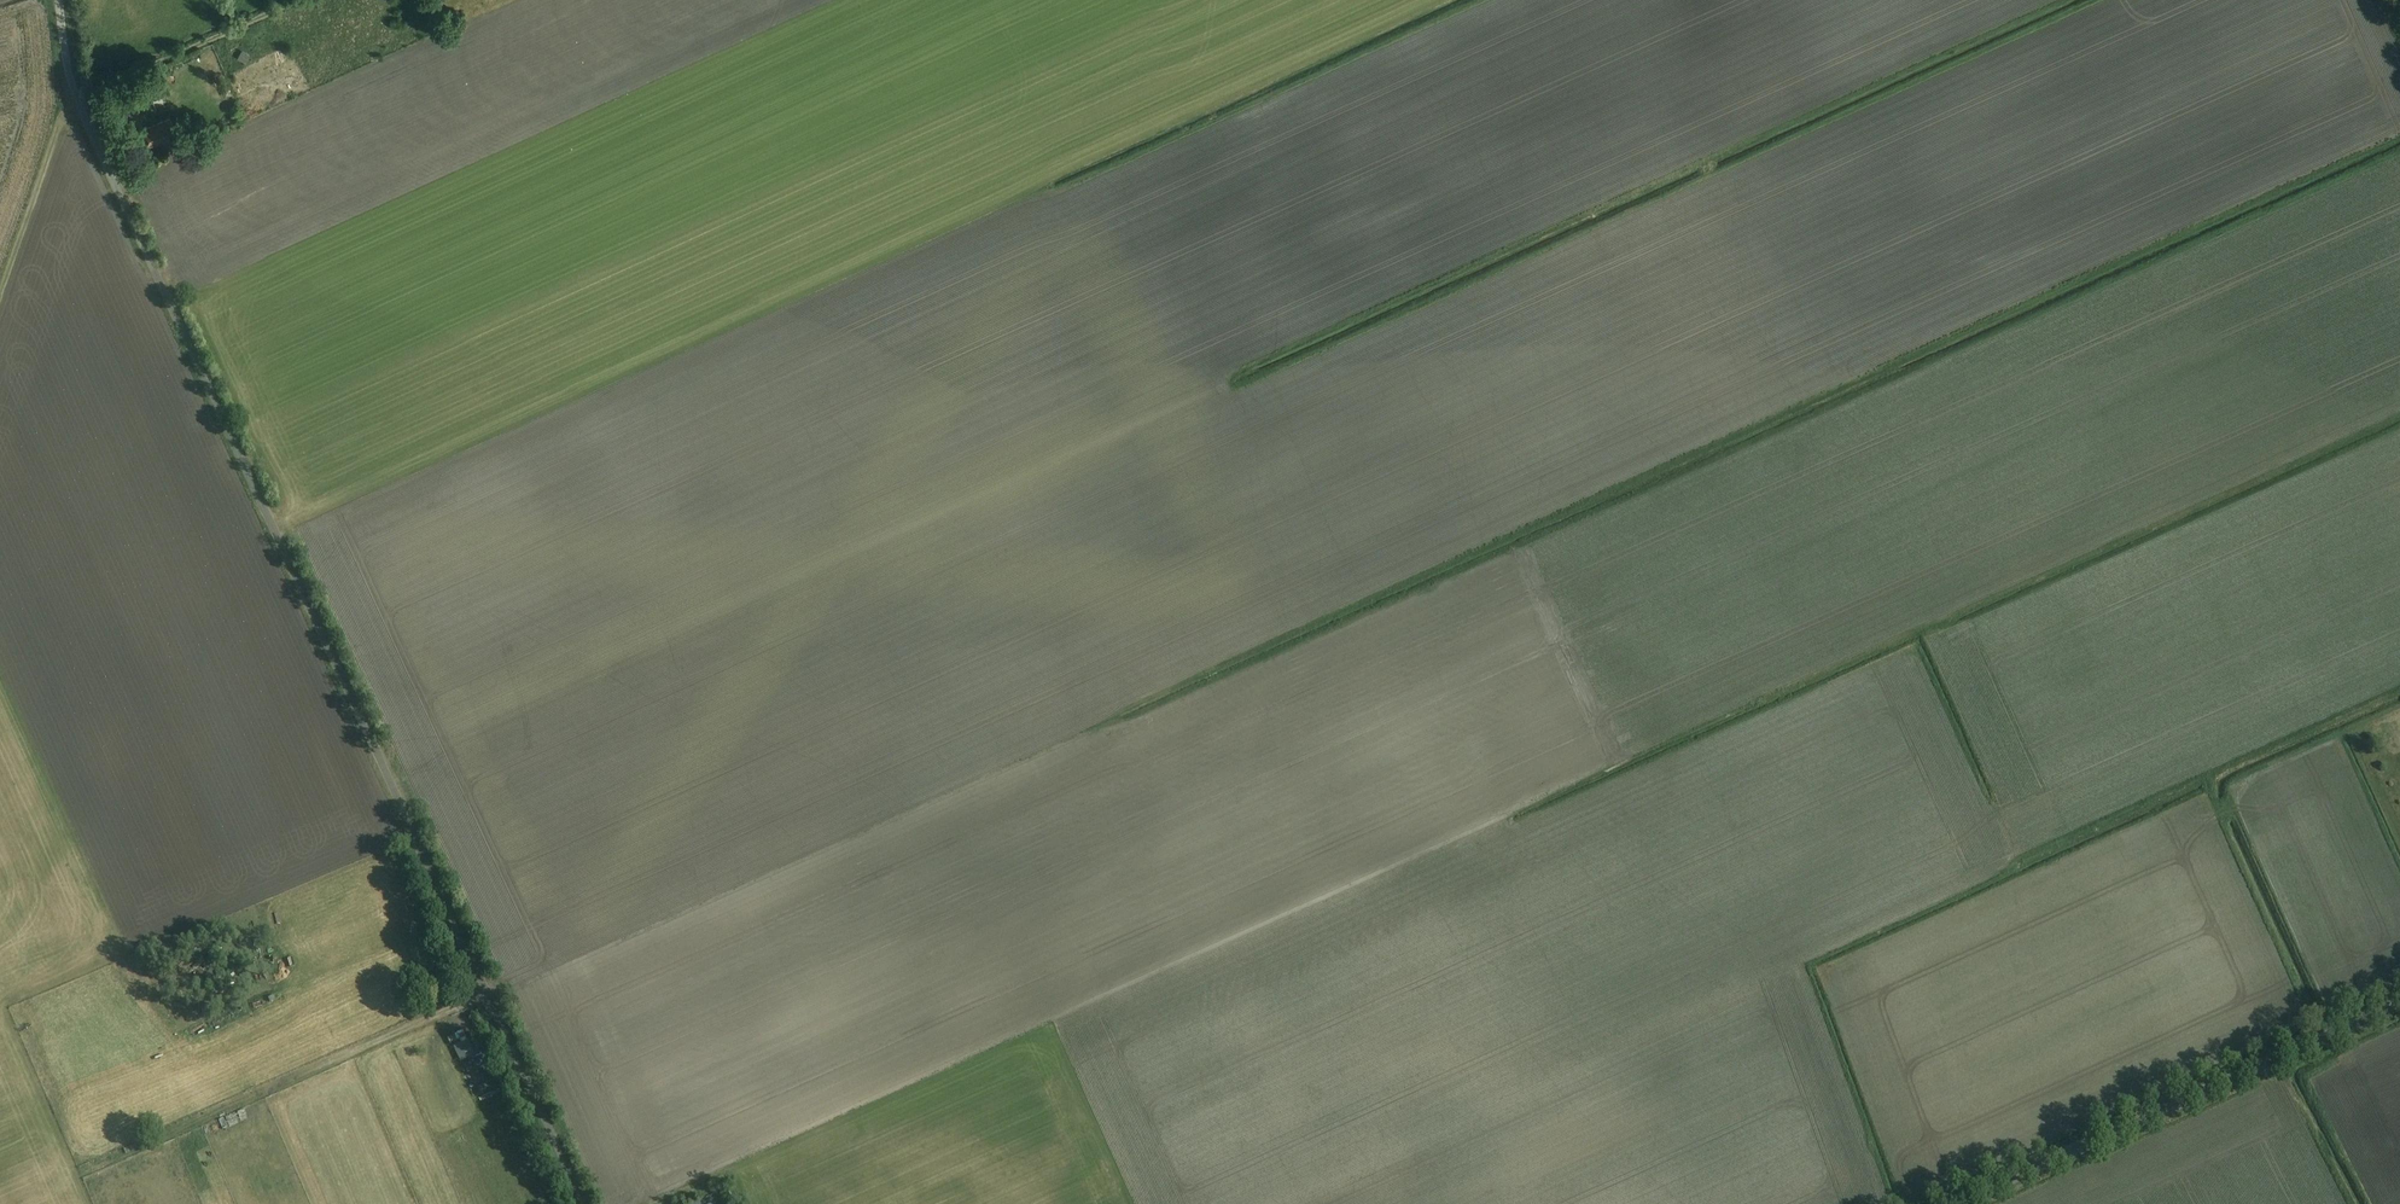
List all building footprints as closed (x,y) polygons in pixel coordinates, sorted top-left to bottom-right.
[(467,1050),(456,1055),(461,1067),(472,1062),(467,1050)] [(237,1104),(228,1106),(229,1113),(238,1111),(237,1104)] [(178,1152),(180,1159),(193,1155),(191,1147),(178,1152)]
